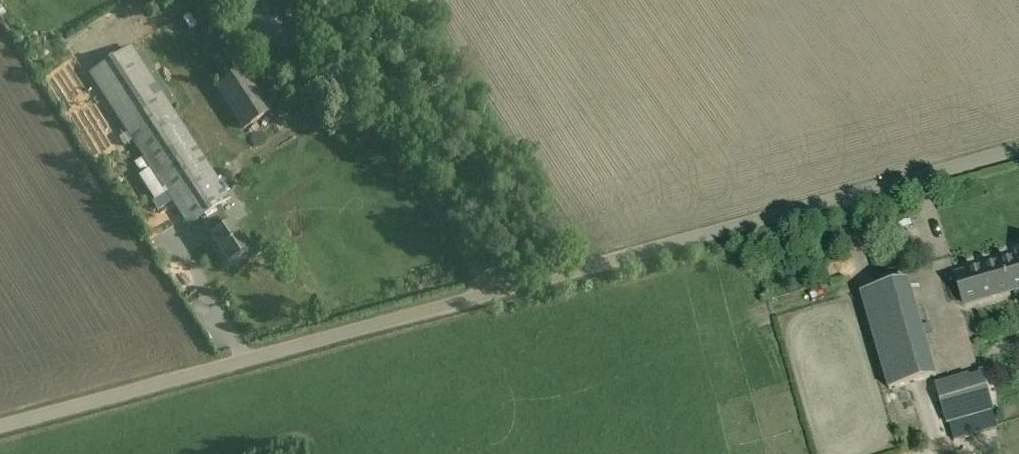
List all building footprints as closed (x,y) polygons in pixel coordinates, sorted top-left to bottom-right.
[(245,33),(269,70),(314,39),(289,2),(245,33)] [(194,13),(184,20),(195,36),(205,29),(194,13)] [(145,64),(155,59),(145,41),(135,46),(145,64)] [(189,228),(232,200),(132,46),(89,74),(189,228)] [(160,82),(168,76),(159,63),(150,69),(160,82)] [(244,70),(218,87),(245,128),(272,111),(244,70)] [(175,81),(165,87),(177,110),(188,104),(175,81)] [(62,108),(70,127),(80,122),(72,104),(62,108)] [(229,263),(249,249),(232,225),(212,239),(229,263)] [(192,248),(197,256),(212,246),(207,238),(192,248)] [(966,249),(949,252),(953,272),(970,269),(966,249)] [(1005,264),(1004,260),(956,274),(965,305),(1011,291),(1010,287),(1018,284),(1018,260),(1005,264)] [(888,391),(937,376),(908,278),(859,292),(888,391)] [(948,425),(996,411),(983,368),(935,382),(948,425)] [(971,452),(990,444),(981,424),(962,432),(971,452)]
